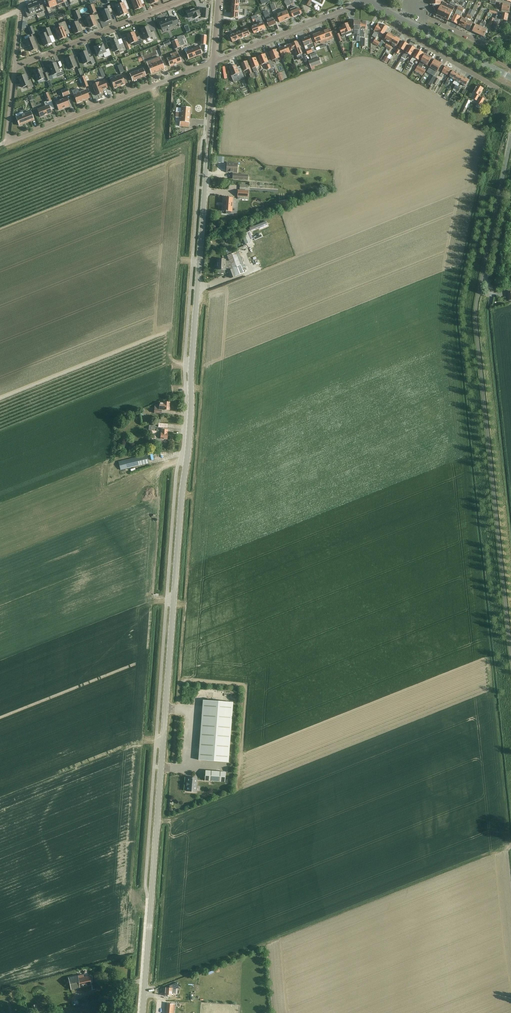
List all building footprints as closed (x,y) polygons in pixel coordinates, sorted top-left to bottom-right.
[(55,0),(46,0),(48,5),(46,6),(49,14),(51,12),(50,8),(57,5),(55,0)] [(122,3),(116,6),(120,16),(124,15),(126,14),(127,13),(124,6),(127,5),(125,0),(121,0),(122,3)] [(135,10),(142,7),(139,0),(131,0),(135,10)] [(38,2),(32,4),(36,14),(45,11),(43,5),(39,6),(38,2)] [(92,2),(87,4),(91,14),(96,12),(93,5),(92,2)] [(442,5),(440,5),(433,5),(433,7),(435,11),(437,12),(436,14),(449,20),(451,21),(455,14),(452,13),(454,7),(443,2),(442,5)] [(502,6),(501,10),(509,11),(510,5),(506,4),(499,2),(499,6),(502,6)] [(36,14),(32,4),(27,6),(28,10),(25,12),(28,18),(36,14)] [(112,19),(109,13),(112,12),(110,5),(107,6),(108,9),(100,12),(105,22),(112,19)] [(455,14),(451,21),(457,24),(460,17),(460,16),(460,15),(461,15),(464,9),(459,6),(455,13),(456,13),(455,14)] [(197,7),(186,12),(189,18),(193,16),(194,18),(200,16),(199,14),(200,14),(197,7)] [(296,7),(290,10),(293,17),(302,14),(300,8),(297,10),(296,7)] [(268,10),(263,12),(264,16),(269,27),(276,24),(274,18),(271,19),(270,15),(268,10)] [(284,11),(276,13),(280,22),(290,18),(287,10),(284,12),(284,11)] [(508,14),(500,12),(498,12),(494,21),(499,22),(500,19),(507,21),(508,14)] [(93,15),(86,18),(90,28),(97,25),(93,15)] [(257,16),(255,17),(256,20),(258,24),(260,31),(266,29),(263,22),(261,19),(259,19),(257,16)] [(170,18),(159,22),(162,30),(178,23),(176,17),(171,19),(170,18)] [(462,17),(459,25),(464,27),(468,20),(468,18),(466,17),(465,19),(462,17)] [(468,20),(464,27),(469,30),(473,23),(470,21),(471,19),(469,18),(468,18),(468,20)] [(64,30),(68,29),(65,21),(58,24),(60,28),(55,29),(59,40),(66,37),(64,30)] [(74,34),(82,31),(78,21),(70,24),(74,34)] [(360,37),(361,21),(354,21),(354,23),(351,22),(351,27),(353,32),(354,32),(354,34),(357,34),(357,37),(360,37)] [(478,34),(484,22),(482,21),(479,26),(476,24),(472,31),(478,34)] [(486,23),(484,22),(478,34),(484,37),(487,30),(483,28),(486,23)] [(352,32),(348,23),(342,25),(343,27),(339,28),(342,36),(352,33),(351,32),(352,32)] [(260,31),(258,24),(252,27),(254,33),(260,31)] [(373,32),(374,32),(372,36),(376,38),(379,32),(384,35),(388,28),(385,26),(386,26),(383,24),(383,25),(382,24),(381,26),(378,24),(373,32)] [(148,26),(141,29),(145,40),(152,37),(153,39),(156,38),(154,31),(150,33),(148,26)] [(44,46),(51,43),(49,36),(52,35),(49,28),(43,30),(44,34),(40,35),(44,46)] [(248,28),(242,31),(245,37),(251,35),(248,28)] [(330,28),(313,35),(316,43),(320,41),(321,44),(334,39),(330,28)] [(245,37),(242,31),(236,33),(239,40),(245,37)] [(130,44),(134,42),(135,46),(142,43),(139,36),(136,38),(134,32),(126,35),(130,44)] [(239,40),(236,33),(230,35),(233,42),(239,40)] [(391,43),(395,36),(389,33),(385,39),(391,43)] [(314,47),(313,43),(310,36),(302,39),(305,46),(307,45),(309,49),(306,50),(308,54),(313,52),(311,48),(314,47)] [(401,40),(395,36),(391,43),(397,46),(401,40)] [(25,40),(30,51),(37,48),(33,37),(25,40)] [(120,53),(126,50),(123,44),(119,45),(117,39),(110,41),(114,52),(119,50),(120,53)] [(177,40),(171,42),(174,49),(180,47),(177,40)] [(295,49),(297,56),(303,54),(297,41),(292,43),(289,45),(291,51),(295,49)] [(403,41),(396,52),(398,54),(400,51),(401,49),(404,51),(408,44),(403,41)] [(105,50),(102,44),(99,46),(98,46),(96,46),(95,47),(98,55),(103,53),(105,58),(111,55),(109,49),(105,50)] [(282,56),(283,56),(283,55),(287,53),(287,55),(291,53),(287,45),(279,48),(282,56)] [(404,53),(402,57),(405,59),(407,56),(409,54),(411,56),(416,48),(410,45),(405,54),(404,53)] [(199,46),(185,51),(188,59),(202,54),(199,46)] [(272,61),(275,60),(276,62),(279,61),(278,58),(280,58),(277,49),(269,52),(272,61)] [(417,50),(410,62),(406,68),(410,71),(414,64),(412,63),(414,60),(415,60),(416,59),(419,60),(423,53),(417,50)] [(89,57),(87,51),(79,53),(83,64),(91,61),(92,64),(95,63),(92,56),(89,57)] [(171,54),(172,57),(167,58),(170,66),(181,62),(177,52),(171,54)] [(265,54),(259,56),(262,65),(265,63),(267,70),(271,68),(274,67),(271,60),(268,61),(267,58),(266,58),(265,54)] [(385,56),(383,60),(387,63),(390,59),(391,60),(393,56),(389,54),(387,57),(385,56)] [(432,58),(425,54),(418,65),(422,68),(424,63),(427,65),(432,58)] [(73,56),(65,59),(69,69),(77,66),(73,56)] [(148,65),(151,74),(164,69),(160,57),(151,60),(152,64),(148,65)] [(251,64),(254,72),(257,71),(256,67),(259,66),(256,57),(250,60),(251,64)] [(319,57),(309,61),(311,68),(315,67),(322,64),(319,57)] [(434,60),(427,72),(431,74),(437,78),(444,66),(442,64),(434,60)] [(255,77),(254,73),(253,73),(252,73),(249,65),(247,61),(241,63),(245,71),(248,69),(251,79),(255,77)] [(62,68),(58,69),(56,63),(48,65),(52,75),(56,73),(58,77),(64,74),(62,68)] [(237,65),(230,68),(233,76),(237,74),(239,79),(244,77),(242,71),(239,72),(237,65)] [(426,70),(422,68),(418,65),(416,69),(424,74),(426,70)] [(446,66),(440,75),(442,77),(445,73),(448,75),(451,69),(446,66)] [(37,81),(45,78),(46,81),(50,80),(47,73),(44,74),(41,68),(38,70),(37,69),(34,70),(34,71),(33,71),(37,81)] [(130,74),(133,81),(146,76),(143,69),(130,74)] [(455,80),(458,74),(453,70),(449,77),(455,80)] [(119,76),(118,74),(113,76),(113,78),(110,79),(114,88),(125,84),(121,75),(119,76)] [(460,83),(464,77),(458,74),(455,80),(460,83)] [(33,86),(30,79),(28,81),(25,75),(18,78),(22,87),(27,85),(28,88),(33,86)] [(469,80),(464,77),(460,83),(465,86),(469,80)] [(103,93),(102,90),(107,88),(104,80),(99,82),(92,85),(96,96),(103,93)] [(476,94),(473,98),(478,101),(477,103),(481,105),(485,99),(481,97),(479,99),(478,98),(484,88),(478,85),(473,92),(476,94)] [(77,103),(89,98),(86,90),(73,95),(77,103)] [(66,97),(55,102),(58,110),(70,106),(66,97)] [(466,99),(459,113),(464,116),(471,101),(466,99)] [(47,114),(47,115),(52,113),(48,105),(37,109),(38,111),(37,112),(39,116),(40,115),(40,117),(45,115),(47,114)] [(175,117),(180,118),(179,126),(189,127),(190,108),(181,107),(181,108),(177,108),(176,109),(175,117)] [(23,112),(15,114),(16,117),(19,126),(27,122),(34,120),(31,111),(24,114),(23,112)] [(233,172),(233,174),(232,179),(248,180),(248,175),(237,174),(237,164),(233,163),(228,163),(228,167),(226,167),(226,171),(233,172)] [(232,198),(224,198),(223,211),(225,211),(225,212),(226,212),(226,214),(230,214),(231,211),(232,212),(232,207),(235,207),(235,199),(232,198)] [(265,221),(249,228),(250,231),(267,224),(265,221)] [(247,233),(241,235),(245,244),(251,242),(250,240),(247,233)] [(216,270),(216,273),(220,273),(224,273),(224,270),(227,270),(230,278),(244,273),(242,268),(236,253),(227,256),(229,261),(225,261),(225,260),(217,259),(216,270)] [(154,409),(154,413),(161,413),(161,409),(169,410),(170,402),(163,402),(163,403),(159,403),(159,405),(155,404),(154,409)] [(156,432),(156,442),(160,442),(160,439),(167,439),(167,433),(168,430),(161,429),(156,429),(156,432)] [(146,455),(118,462),(120,470),(149,463),(146,455)] [(203,700),(198,760),(228,762),(233,702),(203,700)] [(225,772),(205,770),(204,780),(224,782),(225,772)] [(186,782),(186,786),(187,786),(186,791),(196,792),(197,778),(187,777),(187,782),(186,782)] [(78,976),(69,978),(71,989),(91,985),(90,975),(84,977),(83,975),(78,976)] [(164,990),(164,993),(165,993),(165,994),(171,995),(172,990),(179,987),(177,982),(169,985),(169,987),(166,987),(165,990),(164,990)]
